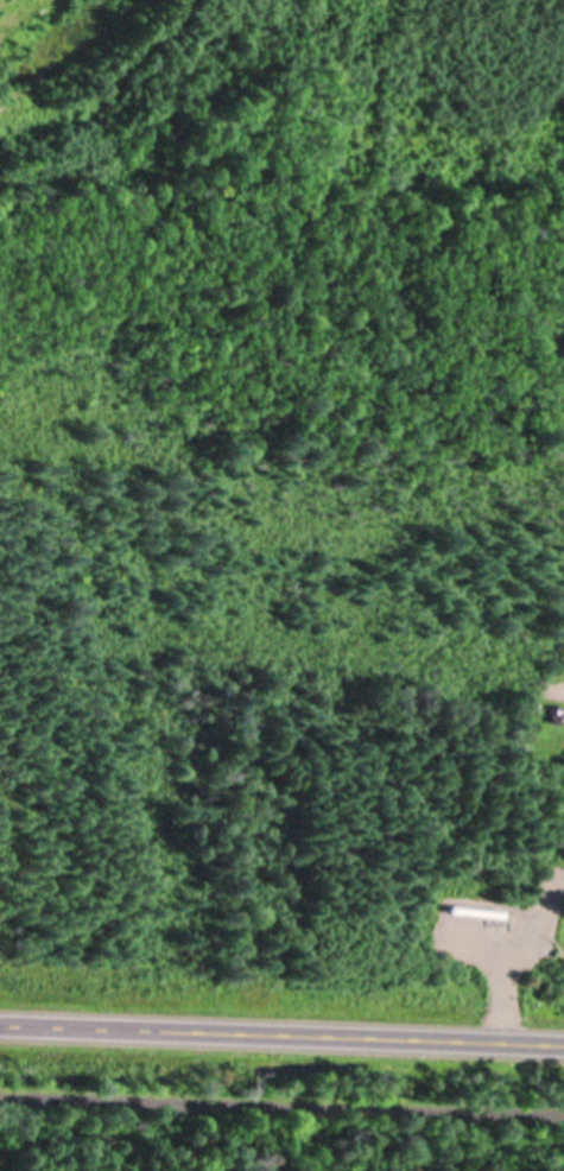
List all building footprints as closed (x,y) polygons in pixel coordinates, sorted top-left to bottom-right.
[(552,723),(563,722),(563,705),(551,705),(552,723)]
